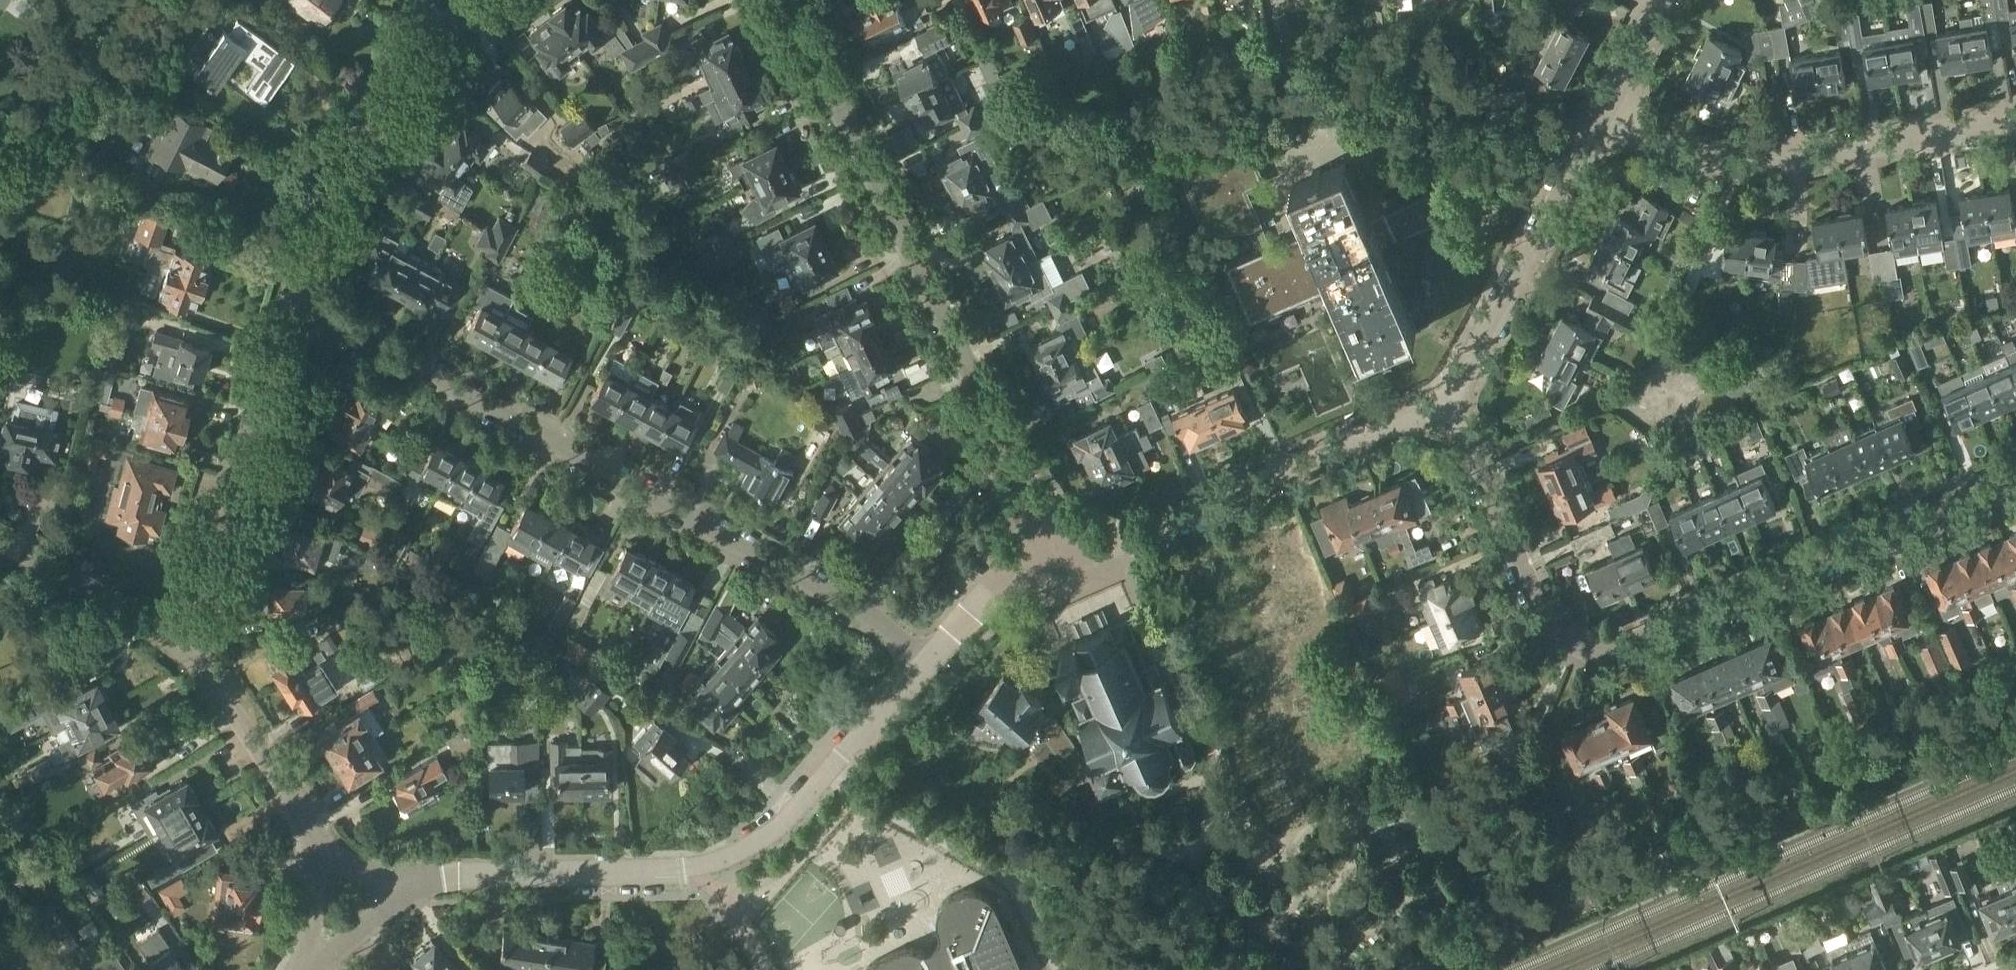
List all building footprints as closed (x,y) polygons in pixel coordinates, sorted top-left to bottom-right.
[(322,19),(322,18),(327,19),(332,11),(331,7),(336,0),(295,0),(322,19)] [(863,10),(877,37),(893,30),(897,37),(926,23),(922,16),(929,12),(925,5),(932,2),(931,0),(904,0),(900,2),(899,0),(871,0),(868,1),(870,6),(863,10)] [(984,14),(988,13),(990,18),(1001,13),(999,10),(1011,5),(1009,0),(977,0),(984,14)] [(1037,17),(1068,4),(1067,0),(1030,0),(1037,17)] [(1116,33),(1122,44),(1126,51),(1137,47),(1122,7),(1119,9),(1116,0),(1080,0),(1088,18),(1106,10),(1109,18),(1105,25),(1111,28),(1116,33)] [(1131,12),(1133,17),(1135,22),(1164,16),(1159,0),(1133,0),(1130,2),(1130,7),(1131,12)] [(1201,2),(1203,11),(1215,8),(1214,0),(1209,0),(1201,2)] [(1399,7),(1401,7),(1402,15),(1413,14),(1412,6),(1414,6),(1413,0),(1398,0),(1399,7)] [(1482,12),(1496,11),(1496,10),(1495,0),(1480,0),(1482,12)] [(1784,24),(1786,24),(1786,26),(1810,19),(1805,3),(1804,0),(1787,0),(1787,1),(1780,3),(1784,24)] [(1805,3),(1810,19),(1831,13),(1827,0),(1804,0),(1805,3)] [(1920,0),(1907,0),(1913,34),(1926,32),(1921,3),(1920,0)] [(1921,3),(1926,32),(1938,30),(1933,0),(1921,3)] [(1996,0),(1983,0),(1986,21),(1999,19),(1996,0)] [(1999,19),(2011,17),(2008,0),(1996,0),(1999,19)] [(621,45),(624,49),(621,50),(631,70),(645,64),(636,46),(634,43),(621,23),(610,30),(600,17),(594,21),(587,11),(584,13),(574,1),(567,7),(565,4),(551,15),(553,18),(579,52),(590,42),(592,44),(600,38),(611,53),(621,45)] [(1392,29),(1389,7),(1376,9),(1378,30),(1392,29)] [(1496,11),(1482,12),(1483,25),(1499,23),(1498,10),(1496,10),(1496,11)] [(1273,15),(1278,35),(1292,32),(1287,12),(1273,15)] [(1865,42),(1860,12),(1848,14),(1852,44),(1865,42)] [(1090,34),(1081,13),(1069,19),(1078,39),(1090,34)] [(1826,42),(1814,44),(1816,53),(1822,89),(1847,85),(1841,48),(1840,46),(1852,44),(1848,14),(1834,17),(1839,43),(1826,42)] [(1962,28),(1964,42),(1968,65),(1994,60),(1988,24),(1985,24),(1983,14),(1973,15),(1961,17),(1963,28),(1962,28)] [(1540,39),(1550,44),(1578,58),(1590,36),(1551,16),(1549,21),(1544,19),(1534,39),(1538,41),(1537,43),(1538,43),(1540,39)] [(1037,36),(1029,17),(1015,24),(1023,43),(1037,36)] [(538,48),(548,61),(550,60),(559,73),(572,63),(570,59),(579,52),(553,18),(534,32),(539,38),(537,39),(542,45),(538,48)] [(224,29),(194,71),(217,87),(222,79),(241,53),(261,68),(247,88),(265,100),(295,59),(238,19),(229,32),(224,29)] [(641,32),(644,39),(647,37),(650,45),(673,33),(672,31),(667,34),(662,22),(641,32)] [(904,61),(893,66),(907,95),(951,74),(939,50),(936,46),(952,38),(944,22),(917,35),(927,56),(914,63),(906,66),(904,61)] [(1773,28),(1776,48),(1777,57),(1791,55),(1786,26),(1786,24),(1784,24),(1784,26),(1773,28)] [(1921,73),(1917,53),(1929,51),(1926,32),(1913,34),(1911,24),(1887,28),(1889,40),(1891,50),(1895,77),(1921,73)] [(1773,28),(1759,30),(1764,59),(1777,57),(1776,48),(1773,28)] [(1962,28),(1937,32),(1944,69),(1968,65),(1964,42),(1962,28)] [(1764,59),(1759,30),(1746,32),(1750,61),(1764,59)] [(656,58),(680,47),(673,33),(650,45),(656,58)] [(692,41),(700,58),(697,59),(705,74),(707,73),(741,56),(731,37),(730,38),(727,33),(709,42),(705,34),(692,41)] [(1699,55),(1698,58),(1730,74),(1739,79),(1747,65),(1737,60),(1742,50),(1710,34),(1704,45),(1700,43),(1695,53),(1699,55)] [(634,43),(636,46),(645,64),(656,58),(650,45),(647,37),(644,39),(634,43)] [(1534,48),(1543,53),(1536,66),(1566,82),(1578,58),(1550,44),(1540,39),(1538,43),(1537,43),(1534,48)] [(1889,40),(1864,44),(1870,81),(1895,77),(1889,40)] [(1791,57),(1797,93),(1822,89),(1816,53),(1791,57)] [(906,66),(914,63),(910,55),(903,59),(904,61),(906,66)] [(706,101),(707,102),(752,79),(751,78),(741,56),(707,73),(712,85),(711,86),(687,98),(686,96),(683,98),(689,109),(692,108),(691,106),(701,101),(702,103),(706,101)] [(1730,74),(1698,58),(1686,81),(1717,98),(1722,90),(1732,96),(1740,80),(1739,79),(1730,74)] [(956,114),(968,108),(951,74),(907,95),(919,120),(923,118),(928,127),(956,114)] [(767,100),(756,77),(755,76),(751,78),(752,79),(707,102),(716,121),(724,117),(730,131),(743,125),(741,120),(759,111),(756,106),(767,100)] [(494,101),(487,108),(505,125),(512,118),(519,124),(528,114),(530,116),(540,106),(535,102),(535,103),(532,101),(536,96),(520,81),(516,85),(508,77),(490,96),(494,101)] [(1499,105),(1528,102),(1526,89),(1498,92),(1499,105)] [(981,116),(976,104),(968,108),(956,114),(957,117),(959,117),(963,125),(981,116)] [(1488,122),(1513,119),(1511,107),(1487,109),(1488,122)] [(167,158),(183,166),(185,162),(218,178),(231,152),(203,137),(208,126),(172,108),(149,154),(165,162),(167,158)] [(584,110),(572,119),(574,122),(585,137),(587,136),(588,137),(596,131),(595,129),(596,128),(584,110)] [(969,137),(987,128),(981,116),(963,125),(969,137)] [(435,138),(434,139),(468,165),(476,154),(478,156),(486,145),(474,135),(477,131),(465,123),(462,127),(450,118),(435,138)] [(574,122),(572,119),(560,128),(574,145),(585,137),(574,122)] [(596,131),(588,137),(594,145),(602,139),(596,131)] [(425,152),(421,158),(433,167),(428,173),(442,183),(443,181),(446,184),(439,195),(461,207),(472,187),(463,180),(465,179),(460,175),(461,174),(468,165),(434,139),(435,138),(432,136),(422,150),(425,152)] [(746,186),(755,182),(755,181),(787,166),(775,142),(730,165),(736,176),(740,174),(746,186)] [(951,158),(952,160),(940,166),(951,188),(985,172),(974,149),(964,154),(963,152),(951,158)] [(658,164),(660,168),(653,172),(657,181),(674,173),(675,174),(695,164),(689,150),(658,164)] [(1279,305),(1334,281),(1363,350),(1418,327),(1406,299),(1383,244),(1441,219),(1429,191),(1371,217),(1347,161),(1292,185),(1310,226),(1271,243),(1261,221),(1260,221),(1246,188),(1264,181),(1251,151),(1177,160),(1209,233),(1256,229),(1264,246),(1222,264),(1249,325),(1282,311),(1279,305)] [(543,162),(529,152),(521,163),(535,173),(543,162)] [(695,164),(675,174),(680,186),(701,176),(695,164)] [(798,189),(787,166),(755,181),(755,182),(761,193),(753,197),(743,209),(757,220),(775,211),(771,202),(798,189)] [(995,193),(1000,206),(1002,205),(1008,217),(1040,201),(1031,181),(1014,189),(1015,191),(1009,194),(996,166),(985,172),(951,188),(961,210),(973,204),(975,206),(987,200),(986,198),(995,193)] [(2015,235),(2015,217),(2011,187),(1986,192),(1994,239),(2015,235)] [(1963,212),(1952,214),(1955,237),(1960,266),(1973,264),(1967,232),(1981,230),(1982,240),(1994,239),(1986,192),(1961,196),(1963,212)] [(436,204),(417,194),(410,206),(429,217),(436,204)] [(1618,214),(1617,213),(1604,237),(1637,254),(1645,238),(1652,242),(1657,233),(1663,236),(1675,213),(1668,210),(1669,208),(1643,194),(1639,202),(1628,196),(1618,214)] [(996,249),(997,252),(985,258),(996,279),(1040,258),(1023,224),(1031,220),(1034,226),(1054,217),(1045,198),(1040,201),(1008,217),(1020,241),(1010,246),(1008,243),(996,249)] [(1944,247),(1948,268),(1960,266),(1955,237),(1944,239),(1943,235),(1937,200),(1912,204),(1920,251),(1944,247)] [(1882,250),(1887,279),(1886,279),(1889,298),(1905,296),(1902,275),(1899,276),(1895,255),(1920,251),(1912,204),(1887,208),(1894,248),(1882,250)] [(140,222),(135,235),(152,241),(146,258),(147,258),(145,264),(168,272),(160,295),(168,298),(167,299),(186,306),(187,304),(195,307),(200,293),(201,294),(202,291),(205,289),(207,283),(206,279),(207,276),(206,276),(210,263),(202,260),(203,258),(184,252),(184,254),(161,246),(169,223),(171,217),(146,209),(144,208),(140,222)] [(1870,249),(1864,212),(1839,216),(1846,253),(1870,249)] [(492,228),(501,232),(512,239),(519,226),(499,215),(492,227),(492,228)] [(1822,256),(1823,260),(1830,259),(1831,266),(1847,263),(1845,253),(1846,253),(1839,216),(1814,220),(1820,257),(1822,256)] [(784,236),(779,226),(757,236),(773,270),(783,265),(825,244),(814,221),(784,236)] [(475,244),(487,250),(485,254),(488,256),(501,232),(492,228),(492,227),(486,223),(475,244)] [(1726,240),(1702,237),(1684,286),(1696,290),(1703,273),(1722,275),(1724,264),(1746,268),(1746,273),(1752,231),(1728,228),(1726,240)] [(1746,274),(1783,279),(1783,289),(1795,289),(1795,260),(1783,260),(1783,262),(1775,261),(1778,235),(1752,231),(1746,273),(1746,274)] [(436,232),(429,246),(439,251),(447,237),(436,232)] [(499,262),(512,239),(501,232),(488,256),(499,262)] [(1592,260),(1610,269),(1603,281),(1628,294),(1635,282),(1625,276),(1637,254),(1604,237),(1592,260)] [(369,251),(377,256),(367,274),(390,286),(409,252),(395,244),(392,248),(376,239),(369,251)] [(837,267),(825,244),(783,265),(794,289),(837,267)] [(1887,279),(1882,250),(1869,252),(1874,281),(1886,279),(1887,279)] [(390,286),(411,298),(409,302),(410,303),(432,264),(409,252),(390,286)] [(1083,270),(1066,278),(1053,252),(1040,258),(996,279),(1007,301),(1019,295),(1020,297),(1031,292),(1034,299),(1044,295),(1046,299),(1048,298),(1053,307),(1072,298),(1072,299),(1093,289),(1083,270)] [(1795,289),(1795,296),(1805,296),(1805,289),(1808,289),(1808,260),(1795,260),(1795,289)] [(445,271),(432,264),(410,303),(433,315),(439,304),(444,307),(458,281),(444,273),(445,271)] [(474,303),(480,307),(467,332),(489,344),(511,304),(515,297),(486,282),(474,303)] [(1609,288),(1603,300),(1602,301),(1629,314),(1635,301),(1609,288)] [(1576,320),(1579,315),(1569,310),(1567,315),(1564,314),(1551,338),(1584,355),(1592,359),(1612,321),(1634,331),(1639,321),(1628,315),(1629,314),(1602,301),(1593,296),(1586,309),(1590,311),(1583,324),(1576,320)] [(816,335),(823,349),(824,350),(873,325),(874,326),(878,323),(866,299),(858,303),(856,297),(815,317),(822,332),(816,335)] [(604,326),(616,304),(605,298),(594,320),(604,326)] [(1072,299),(1072,298),(1053,307),(1059,319),(1078,310),(1072,299)] [(534,316),(511,304),(489,344),(512,356),(527,327),(534,316)] [(633,313),(622,308),(611,329),(621,335),(633,313)] [(1060,321),(1063,329),(1031,345),(1045,373),(1089,350),(1088,347),(1095,344),(1079,312),(1060,321)] [(874,326),(873,325),(824,350),(823,349),(811,355),(815,364),(828,358),(833,356),(840,371),(850,365),(885,348),(874,326)] [(1969,328),(1974,341),(1982,337),(1977,325),(1969,328)] [(549,339),(527,327),(512,356),(534,368),(549,339)] [(1974,341),(1969,328),(1961,332),(1966,344),(1974,341)] [(156,331),(152,346),(161,348),(153,376),(193,388),(197,374),(203,375),(210,348),(182,340),(183,339),(165,334),(156,331)] [(1680,336),(1668,358),(1678,364),(1690,342),(1680,336)] [(1539,361),(1566,375),(1552,401),(1564,408),(1578,381),(1572,378),(1584,355),(1551,338),(1539,361)] [(556,380),(572,351),(549,339),(534,368),(556,380)] [(1929,364),(1920,341),(1909,346),(1918,368),(1929,364)] [(1689,370),(1701,347),(1690,342),(1678,364),(1689,370)] [(1699,375),(1711,353),(1701,347),(1689,370),(1699,375)] [(850,365),(857,379),(858,378),(867,395),(880,389),(876,381),(896,371),(885,348),(850,365)] [(2006,352),(2015,376),(2015,348),(2006,352)] [(1104,379),(1089,350),(1045,373),(1059,401),(1091,386),(1098,399),(1117,389),(1110,375),(1104,379)] [(1984,362),(2003,406),(2015,400),(2015,376),(2006,352),(1984,362)] [(1710,381),(1722,359),(1711,353),(1699,375),(1710,381)] [(729,367),(728,366),(717,387),(728,393),(745,360),(735,355),(729,367)] [(2003,406),(1984,362),(1961,372),(1981,416),(2003,406)] [(1205,392),(1207,395),(1222,432),(1250,419),(1242,401),(1253,397),(1239,365),(1224,372),(1228,381),(1205,392)] [(1731,393),(1743,371),(1732,365),(1720,387),(1731,393)] [(666,368),(660,379),(667,382),(673,372),(666,368)] [(591,399),(614,412),(630,383),(628,382),(607,370),(591,399)] [(1743,371),(1731,393),(1741,399),(1753,376),(1743,371)] [(1938,382),(1957,426),(1981,416),(1961,372),(1938,382)] [(654,391),(632,379),(630,378),(628,382),(630,383),(614,412),(636,424),(652,395),(654,391)] [(1830,382),(1835,394),(1842,391),(1837,379),(1830,382)] [(365,386),(355,380),(341,405),(372,423),(384,400),(364,389),(365,386)] [(891,399),(903,393),(898,382),(885,389),(891,399)] [(1835,394),(1830,382),(1823,385),(1828,397),(1835,394)] [(142,384),(135,410),(136,410),(146,413),(185,424),(190,408),(188,407),(191,398),(148,386),(142,384)] [(121,417),(126,398),(114,395),(109,414),(121,417)] [(674,407),(674,406),(652,395),(636,424),(658,436),(674,407)] [(1173,410),(1182,431),(1185,429),(1192,445),(1222,432),(1207,395),(1173,410)] [(1913,396),(1887,407),(1892,417),(1877,424),(1894,462),(1928,446),(1921,429),(1910,434),(1901,414),(1918,407),(1913,396)] [(678,398),(674,406),(674,407),(658,436),(680,448),(682,444),(687,446),(705,413),(678,398)] [(852,402),(832,412),(838,424),(858,414),(852,402)] [(9,416),(4,437),(10,438),(5,458),(33,465),(36,452),(55,457),(61,432),(57,431),(57,427),(49,425),(52,411),(20,404),(17,418),(9,416)] [(328,429),(360,446),(372,423),(341,405),(328,429)] [(1551,407),(1526,416),(1529,426),(1554,417),(1551,407)] [(136,410),(132,424),(136,426),(133,437),(138,438),(177,449),(180,439),(181,439),(185,424),(146,413),(136,410)] [(1755,412),(1744,417),(1753,439),(1764,434),(1755,412)] [(872,456),(884,467),(875,477),(907,504),(922,486),(925,488),(926,488),(891,458),(892,458),(866,435),(863,428),(864,427),(858,414),(838,424),(844,439),(855,434),(861,441),(856,447),(870,459),(872,456)] [(1080,440),(1077,442),(1082,452),(1086,451),(1091,461),(1141,435),(1138,427),(1121,435),(1114,421),(1079,437),(1080,440)] [(409,443),(417,428),(407,422),(399,438),(409,443)] [(1846,483),(1870,472),(1853,434),(1854,434),(1849,422),(1824,433),(1830,444),(1845,479),(1844,479),(1846,483)] [(1870,472),(1894,462),(1877,424),(1854,434),(1853,434),(1870,472)] [(1548,458),(1550,461),(1540,465),(1551,491),(1586,476),(1579,460),(1598,451),(1593,439),(1590,440),(1583,426),(1566,434),(1572,448),(1548,458)] [(716,450),(751,469),(743,484),(777,503),(794,472),(787,468),(795,453),(783,446),(775,461),(760,453),(761,452),(739,440),(742,435),(728,428),(716,450)] [(1691,435),(1693,439),(1699,452),(1701,457),(1713,452),(1703,430),(1691,435)] [(1141,435),(1091,461),(1101,483),(1121,474),(1122,477),(1132,472),(1131,469),(1133,467),(1147,461),(1142,450),(1154,444),(1148,431),(1141,435)] [(119,444),(90,436),(82,463),(96,467),(99,454),(115,458),(119,444)] [(903,444),(892,458),(891,458),(926,488),(938,474),(934,471),(941,463),(909,436),(903,444)] [(1699,452),(1693,439),(1685,442),(1691,455),(1699,452)] [(409,471),(417,475),(415,479),(438,492),(458,454),(436,442),(426,459),(418,455),(409,471)] [(1844,479),(1845,479),(1830,444),(1807,454),(1805,448),(1790,455),(1798,473),(1812,467),(1815,474),(1803,480),(1811,498),(1846,483),(1844,479)] [(856,460),(846,452),(835,466),(844,474),(856,460)] [(460,504),(480,466),(458,454),(438,492),(460,504)] [(304,487),(322,496),(320,499),(335,507),(346,486),(359,493),(367,480),(375,485),(374,487),(392,497),(402,479),(373,463),(368,471),(350,461),(347,468),(321,455),(304,487)] [(107,517),(123,521),(120,530),(146,537),(149,528),(159,531),(165,510),(157,508),(162,488),(170,490),(176,469),(126,456),(119,485),(116,484),(107,517)] [(1778,507),(1768,485),(1772,484),(1767,472),(1768,472),(1763,461),(1735,472),(1740,482),(1755,517),(1778,507)] [(503,478),(480,466),(460,504),(481,516),(470,537),(483,544),(504,504),(492,497),(503,478)] [(1433,509),(1418,475),(1378,492),(1410,565),(1435,554),(1430,543),(1417,548),(1406,521),(1433,509)] [(1586,476),(1551,491),(1562,516),(1572,511),(1573,515),(1618,496),(1612,483),(1592,491),(1586,476)] [(907,504),(875,477),(859,496),(890,523),(907,504)] [(1755,517),(1740,482),(1716,493),(1731,527),(1755,517)] [(836,496),(823,490),(814,507),(826,514),(836,496)] [(1390,544),(1394,554),(1403,550),(1409,565),(1410,565),(1378,492),(1351,504),(1348,497),(1347,498),(1364,538),(1377,532),(1383,547),(1390,544)] [(1731,527),(1716,493),(1694,502),(1709,536),(1731,527)] [(1633,500),(1621,506),(1625,516),(1649,505),(1644,494),(1632,499),(1633,500)] [(841,523),(861,541),(865,536),(873,542),(890,523),(859,496),(848,507),(852,511),(841,523)] [(1324,508),(1341,548),(1364,538),(1347,498),(1324,508)] [(1660,501),(1649,505),(1658,528),(1670,523),(1660,501)] [(1671,513),(1685,547),(1709,536),(1694,502),(1671,513)] [(526,503),(511,530),(499,523),(474,568),(487,576),(506,541),(528,553),(549,515),(526,503)] [(550,565),(555,554),(570,527),(549,515),(528,553),(550,565)] [(571,527),(570,527),(555,554),(578,567),(584,556),(588,558),(596,543),(593,541),(593,539),(586,536),(586,527),(575,520),(571,527)] [(1603,525),(1608,537),(1617,533),(1612,521),(1603,525)] [(287,535),(289,536),(283,555),(317,566),(319,556),(330,560),(336,543),(325,539),(326,534),(291,523),(287,535)] [(1572,539),(1577,550),(1608,537),(1603,525),(1572,539)] [(1631,531),(1610,540),(1616,556),(1630,587),(1657,576),(1644,544),(1638,547),(1631,531)] [(2012,537),(2003,541),(2015,571),(2015,532),(2011,534),(2012,537)] [(392,538),(384,552),(397,559),(406,545),(392,538)] [(2009,589),(2011,588),(2015,599),(2015,571),(2003,541),(1992,545),(1991,542),(1982,546),(1983,550),(1975,553),(1981,565),(1985,563),(1992,579),(1992,582),(2004,577),(2009,589)] [(629,596),(649,558),(627,546),(613,572),(608,569),(597,590),(607,595),(613,593),(615,591),(628,598),(629,596)] [(396,567),(359,547),(357,571),(395,569),(396,567)] [(415,575),(425,556),(411,548),(401,567),(415,575)] [(1961,555),(1962,558),(1953,562),(1976,616),(1983,613),(1978,601),(1974,590),(1992,582),(1992,579),(1985,563),(1981,565),(1975,553),(1971,554),(1970,552),(1961,555)] [(1585,569),(1591,585),(1597,582),(1604,599),(1630,587),(1616,556),(1585,569)] [(629,596),(651,608),(671,570),(649,558),(629,596)] [(1929,573),(1947,615),(1963,609),(1968,620),(1976,616),(1953,562),(1942,567),(1941,564),(1932,568),(1933,571),(1929,573)] [(694,583),(671,570),(651,608),(648,613),(678,629),(696,596),(688,592),(694,583)] [(356,571),(334,572),(334,580),(357,579),(356,571)] [(1421,594),(1426,606),(1423,607),(1428,621),(1439,616),(1472,602),(1477,600),(1471,584),(1467,586),(1464,579),(1461,580),(1459,575),(1428,589),(1428,590),(1421,594)] [(1356,600),(1347,578),(1332,584),(1342,607),(1356,601),(1356,600)] [(270,611),(303,609),(304,612),(312,613),(314,612),(315,611),(317,610),(318,609),(319,607),(320,606),(321,604),(322,603),(322,601),(322,599),(322,598),(322,596),(322,595),(322,593),(321,592),(320,590),(319,589),(318,587),(316,586),(315,585),(313,584),(311,584),(310,583),(308,583),(302,583),(269,585),(270,611)] [(1884,589),(1885,591),(1875,596),(1899,651),(1908,647),(1899,628),(1914,622),(1913,619),(1914,619),(1899,585),(1895,587),(1894,585),(1884,589)] [(725,589),(708,620),(720,628),(734,638),(765,665),(766,664),(770,665),(775,658),(774,654),(782,645),(775,639),(780,634),(760,616),(749,629),(745,626),(745,625),(729,610),(737,595),(725,589)] [(565,621),(577,600),(566,594),(554,616),(565,621)] [(1356,600),(1356,601),(1342,607),(1348,622),(1375,611),(1368,595),(1356,600)] [(1868,642),(1880,637),(1885,642),(1890,655),(1899,651),(1875,596),(1866,600),(1865,597),(1855,601),(1856,604),(1849,607),(1857,625),(1861,623),(1867,640),(1868,642)] [(579,629),(590,607),(580,601),(568,623),(579,629)] [(1439,616),(1428,621),(1438,645),(1449,640),(1450,640),(1483,626),(1472,602),(1439,616)] [(1835,613),(1826,617),(1841,651),(1867,640),(1861,623),(1857,625),(1849,607),(1845,609),(1844,606),(1834,610),(1835,613)] [(1091,764),(1091,767),(1092,776),(1101,796),(1130,784),(1129,780),(1138,777),(1142,781),(1149,785),(1158,785),(1166,782),(1172,775),(1174,767),(1173,758),(1170,752),(1173,751),(1176,758),(1180,764),(1188,765),(1194,762),(1198,756),(1197,749),(1191,734),(1196,731),(1191,720),(1186,723),(1180,709),(1187,706),(1180,691),(1173,694),(1166,678),(1165,679),(1157,661),(1148,665),(1135,636),(1137,635),(1129,617),(1113,624),(1112,621),(1079,636),(1077,637),(1077,639),(1062,646),(1069,664),(1060,676),(1071,700),(1075,699),(1081,714),(1082,716),(1088,730),(1080,733),(1088,750),(1095,747),(1101,760),(1091,764)] [(1818,672),(1819,675),(1835,668),(1845,691),(1856,686),(1850,671),(1844,659),(1840,651),(1841,651),(1826,617),(1816,621),(1815,619),(1805,623),(1807,626),(1802,628),(1815,659),(1812,660),(1818,672)] [(715,636),(727,646),(717,657),(748,684),(765,665),(734,638),(720,628),(708,620),(703,629),(715,636)] [(1939,632),(1955,667),(1971,659),(1956,625),(1939,632)] [(680,664),(685,655),(695,636),(680,628),(669,649),(658,643),(645,667),(656,673),(665,656),(680,664)] [(339,647),(330,633),(318,641),(327,655),(339,647)] [(1785,668),(1772,637),(1749,647),(1783,725),(1791,722),(1781,699),(1782,699),(1777,689),(1797,681),(1790,665),(1785,668)] [(1921,647),(1932,673),(1948,666),(1937,640),(1921,647)] [(267,656),(275,668),(274,669),(283,684),(307,669),(289,642),(267,656)] [(1757,693),(1763,707),(1773,729),(1783,725),(1749,647),(1721,659),(1728,675),(1732,673),(1739,688),(1739,692),(1763,682),(1766,689),(1757,693)] [(316,665),(328,659),(322,649),(310,656),(316,665)] [(1856,668),(1851,656),(1844,659),(1850,671),(1856,668)] [(695,670),(694,670),(695,670),(735,706),(736,705),(733,702),(748,684),(717,657),(702,675),(695,670)] [(1494,657),(1463,670),(1473,694),(1504,680),(1494,657)] [(1728,675),(1721,659),(1698,669),(1713,703),(1739,692),(1739,688),(1732,673),(1728,675)] [(591,695),(598,701),(600,702),(602,703),(611,693),(585,671),(566,660),(564,664),(573,674),(572,674),(584,690),(586,691),(591,695)] [(1381,687),(1404,678),(1399,665),(1376,675),(1381,687)] [(283,684),(293,699),(295,699),(302,711),(324,696),(307,669),(283,684)] [(1674,679),(1689,713),(1713,703),(1698,669),(1674,679)] [(681,696),(688,702),(689,702),(714,724),(721,717),(724,719),(735,706),(695,670),(694,670),(683,684),(677,691),(682,695),(681,696)] [(1033,726),(1049,740),(1079,782),(1092,776),(1091,767),(1091,764),(1063,723),(1052,714),(1062,702),(1048,690),(1044,695),(1023,678),(1018,683),(1005,673),(990,690),(986,691),(983,694),(983,698),(978,703),(979,703),(971,713),(984,726),(991,718),(1019,742),(1033,726)] [(565,681),(577,698),(575,699),(593,714),(602,703),(600,702),(598,701),(591,695),(586,691),(584,690),(572,674),(565,681)] [(1404,678),(1381,687),(1387,700),(1410,690),(1404,678)] [(1462,699),(1484,747),(1517,733),(1506,707),(1520,701),(1514,686),(1508,689),(1504,680),(1473,694),(1462,699)] [(43,710),(55,732),(56,731),(56,732),(108,704),(97,682),(43,710)] [(353,701),(359,710),(320,736),(334,759),(367,739),(367,738),(374,734),(375,733),(384,727),(369,704),(379,697),(373,688),(353,701)] [(665,699),(647,689),(640,702),(658,712),(665,699)] [(1652,738),(1635,697),(1612,707),(1629,748),(1652,738)] [(34,704),(12,717),(18,726),(39,714),(34,704)] [(56,732),(61,742),(60,743),(65,753),(119,725),(108,704),(56,732)] [(1607,767),(1608,769),(1624,762),(1629,774),(1639,770),(1633,755),(1630,756),(1626,749),(1629,748),(1612,707),(1610,707),(1613,715),(1588,725),(1603,759),(1601,760),(1605,768),(1607,767)] [(1716,711),(1728,738),(1737,734),(1725,707),(1716,711)] [(1728,738),(1716,711),(1707,715),(1720,744),(1729,740),(1728,738)] [(646,751),(637,762),(634,765),(643,773),(646,770),(656,779),(665,768),(671,773),(687,755),(682,751),(686,746),(656,719),(636,742),(646,751)] [(1567,732),(1568,735),(1563,737),(1578,770),(1601,760),(1603,759),(1588,725),(1577,730),(1576,728),(1567,732)] [(334,759),(349,782),(390,756),(375,733),(374,734),(367,738),(367,739),(334,759)] [(157,762),(141,734),(130,741),(130,740),(110,751),(113,756),(94,767),(105,787),(124,776),(127,780),(157,762)] [(528,766),(527,740),(489,741),(491,794),(524,793),(523,766),(528,766)] [(552,740),(553,776),(557,775),(557,792),(583,792),(582,757),(582,747),(582,745),(568,745),(568,740),(552,740)] [(611,771),(611,747),(582,747),(582,757),(583,792),(608,791),(607,771),(611,771)] [(96,748),(84,753),(92,766),(103,759),(96,748)] [(1648,766),(1641,752),(1633,755),(1639,770),(1648,766)] [(438,755),(393,781),(398,789),(396,790),(405,805),(421,796),(426,804),(439,796),(435,788),(443,784),(446,780),(448,776),(447,771),(438,755)] [(35,780),(54,770),(48,758),(28,768),(35,780)] [(1607,767),(1605,768),(1595,772),(1601,785),(1614,779),(1608,769),(1607,767)] [(151,835),(161,829),(200,807),(194,797),(197,795),(188,778),(174,786),(160,794),(157,788),(133,802),(151,835)] [(208,813),(204,815),(200,807),(161,829),(176,854),(189,846),(189,847),(204,838),(217,830),(208,813)] [(1952,867),(1945,850),(1930,857),(1946,893),(1960,887),(1952,867)] [(1960,863),(1952,867),(1960,887),(1974,881),(1967,865),(1971,863),(1968,856),(1958,860),(1960,863)] [(2012,856),(2005,859),(2012,876),(2015,875),(2015,863),(2012,856)] [(215,901),(212,928),(225,929),(227,918),(259,922),(259,918),(263,918),(265,901),(261,901),(263,885),(237,882),(238,873),(219,871),(215,901)] [(1892,923),(1903,948),(1913,943),(1919,958),(1941,950),(1924,908),(1904,917),(1902,911),(1899,912),(1883,871),(1869,877),(1878,900),(1877,901),(1888,924),(1892,923)] [(133,875),(116,889),(133,909),(150,894),(133,875)] [(181,895),(191,889),(183,876),(160,889),(175,915),(188,908),(181,895)] [(2013,886),(2002,890),(2015,924),(2015,883),(2012,884),(2013,886)] [(1022,969),(1022,965),(1022,961),(1021,957),(1020,953),(998,903),(996,900),(996,898),(995,897),(989,892),(984,889),(977,887),(972,887),(968,887),(966,888),(953,893),(950,895),(945,899),(941,905),(939,911),(938,919),(939,925),(940,929),(941,932),(941,936),(939,940),(938,942),(936,944),(933,947),(930,948),(927,949),(925,949),(923,948),(918,947),(914,946),(911,945),(907,946),(904,947),(877,958),(873,961),(870,963),(868,966),(866,969),(1022,969)] [(1990,893),(1980,897),(1994,933),(2015,924),(2002,890),(1990,895),(1990,893)] [(1961,941),(1958,934),(1969,930),(1955,896),(1924,908),(1941,950),(1961,941)] [(1864,905),(1874,930),(1888,924),(1877,901),(1864,905)] [(1781,916),(1789,932),(1785,934),(1793,951),(1806,945),(1789,912),(1781,916)] [(45,926),(62,952),(80,940),(64,914),(45,926)] [(171,944),(159,928),(139,942),(150,958),(148,960),(149,962),(149,965),(152,969),(188,969),(171,944)] [(501,969),(501,965),(533,969),(545,969),(550,935),(505,929),(503,943),(491,941),(487,968),(501,969)] [(115,952),(120,948),(108,931),(84,948),(100,969),(128,969),(115,952)] [(1871,931),(1850,939),(1863,969),(1887,969),(1871,931)] [(606,958),(594,957),(596,942),(550,935),(545,969),(604,969),(606,958)] [(1718,944),(1730,969),(1742,969),(1726,937),(1719,941),(1718,944)] [(1838,969),(1863,969),(1850,939),(1829,948),(1838,969)] [(435,940),(414,957),(425,969),(462,969),(454,959),(452,961),(435,940)] [(1699,954),(1705,951),(1714,969),(1730,969),(1718,944),(1707,949),(1705,944),(1696,948),(1699,954)]
